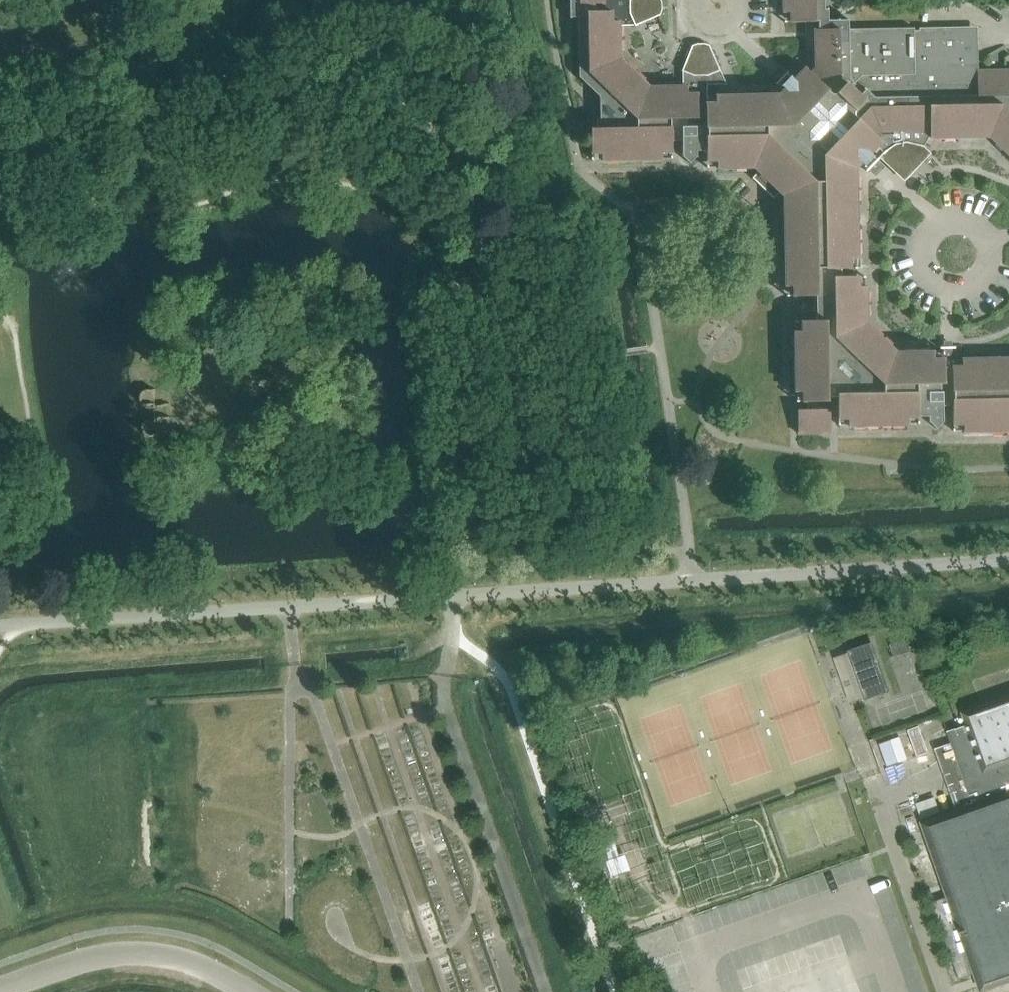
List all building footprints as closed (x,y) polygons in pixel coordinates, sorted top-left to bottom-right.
[(568,17),(576,17),(578,76),(598,96),(599,118),(594,118),(594,127),(590,127),(590,152),(601,152),(601,159),(634,159),(633,151),(643,151),(643,159),(660,158),(660,151),(671,151),(670,139),(680,139),(681,155),(688,162),(695,155),(695,148),(705,148),(705,160),(716,160),(716,167),(749,167),(749,159),(756,159),(761,164),(756,169),(757,171),(754,174),(774,194),(778,191),(779,192),(785,187),(790,192),(790,199),(782,199),(783,232),(790,232),(791,252),(783,252),(784,285),(791,285),(792,295),(814,295),(815,320),(800,320),(800,331),(793,331),(793,348),(801,348),(801,357),(793,357),(794,390),(801,390),(802,401),(805,400),(805,408),(796,409),(797,433),(829,432),(828,414),(836,413),(836,417),(847,417),(847,425),(880,424),(880,417),(889,416),(889,424),(906,424),(906,416),(917,416),(917,414),(927,414),(927,421),(934,428),(941,420),(941,404),(951,403),(951,423),(962,423),(962,431),(991,430),(991,423),(1000,422),(1001,430),(1008,430),(1008,357),(999,357),(999,365),(990,365),(990,357),(961,358),(961,366),(950,366),(950,368),(946,368),(942,368),(942,358),(932,358),(932,350),(899,351),(899,359),(892,359),(887,354),(892,348),(868,326),(863,331),(858,326),(858,319),(865,319),(865,286),(857,286),(857,275),(837,276),(837,268),(849,268),(848,257),(856,257),(855,224),(848,224),(847,204),(855,204),(854,171),(847,171),(847,164),(852,159),(857,164),(864,157),(876,144),(883,150),(882,152),(879,154),(903,176),(927,152),(920,146),(921,145),(926,135),(929,135),(929,137),(958,136),(958,128),(967,128),(967,136),(984,136),(984,128),(991,128),(996,133),(991,139),(1008,156),(1008,69),(976,70),(976,71),(968,72),(967,46),(922,47),(922,40),(950,39),(950,26),(847,28),(847,19),(827,19),(827,7),(823,7),(823,0),(781,0),(782,11),(789,10),(789,21),(813,21),(814,67),(809,72),(803,67),(788,83),(780,91),(786,96),(781,101),(774,101),(774,94),(741,94),(741,102),(732,102),(732,94),(718,95),(716,69),(722,69),(711,46),(701,44),(695,44),(689,48),(681,69),(684,69),(685,85),(652,86),(652,93),(645,94),(640,89),(645,83),(622,60),(616,66),(611,61),(611,54),(619,54),(618,21),(632,22),(633,26),(660,10),(660,5),(660,0),(568,0),(568,17)] [(143,403),(146,404),(153,404),(153,389),(148,388),(142,389),(139,392),(138,397),(139,401),(143,403)] [(156,433),(155,418),(148,418),(146,419),(143,421),(140,424),(140,428),(141,430),(145,434),(148,435),(151,435),(156,433)] [(893,658),(908,652),(904,640),(889,645),(893,658)] [(888,692),(871,644),(846,652),(864,701),(888,692)] [(961,714),(964,725),(945,731),(949,744),(933,750),(955,811),(919,823),(946,898),(930,903),(958,980),(973,975),(979,991),(1008,981),(1008,697),(961,714)]
